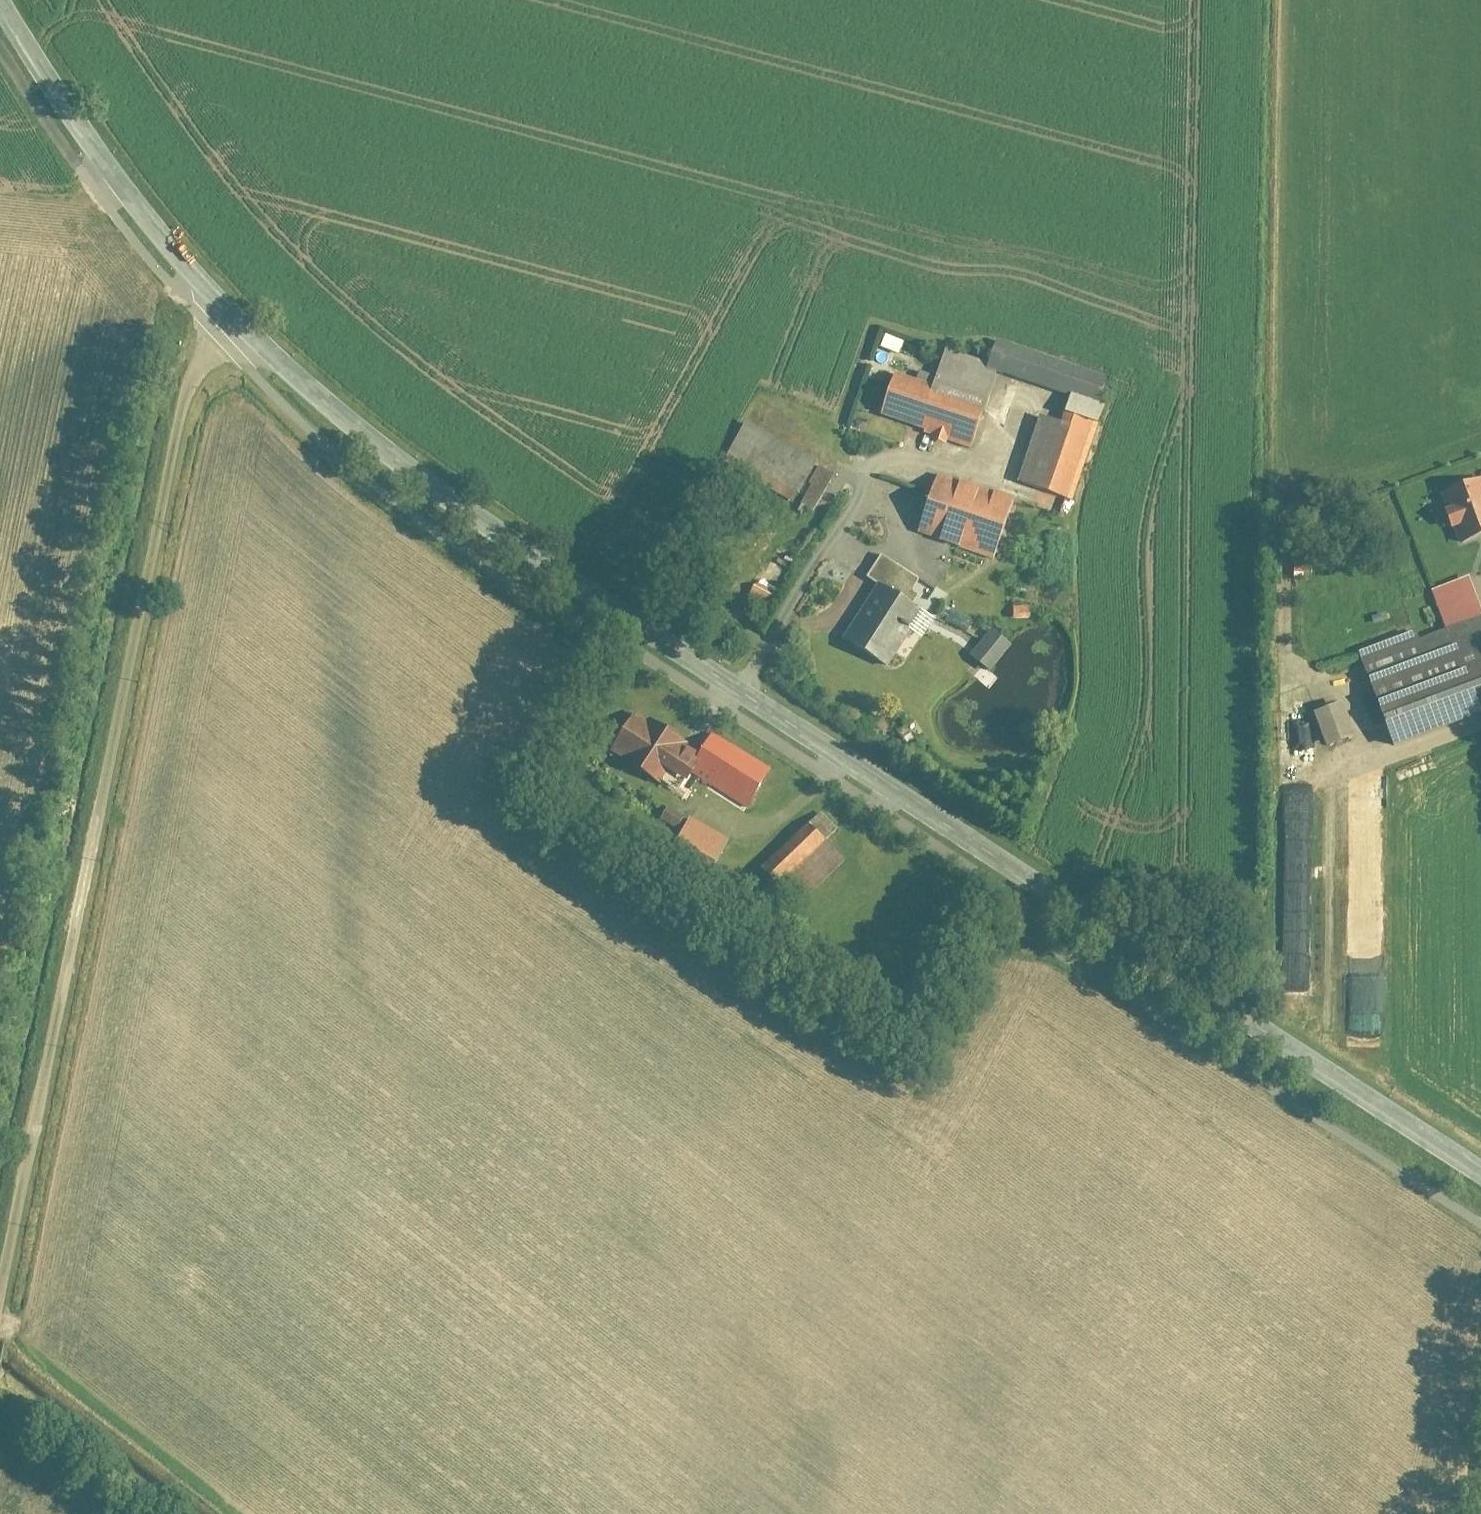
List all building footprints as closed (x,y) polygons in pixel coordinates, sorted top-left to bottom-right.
[(968,450),(993,382),(1045,402),(1070,411),(1064,428),(1045,421),(1023,483),(1056,495),(1085,416),(1098,380),(988,340),(978,367),(939,352),(924,393),(888,380),(875,416),(968,450)] [(809,467),(734,428),(719,457),(793,496),(809,467)] [(1006,502),(931,479),(915,533),(989,555),(1006,502)] [(1459,544),(1480,537),(1480,480),(1441,493),(1459,544)] [(924,588),(872,558),(858,581),(869,587),(839,638),(892,669),(922,618),(910,611),(924,588)] [(1449,632),(1357,665),(1389,749),(1480,717),(1480,632),(1477,622),(1467,593),(1439,604),(1449,632)] [(972,660),(985,669),(1004,644),(991,634),(972,660)] [(1331,748),(1355,739),(1344,709),(1320,718),(1331,748)] [(693,766),(640,727),(616,759),(657,789),(673,768),(734,814),(761,777),(712,741),(693,766)] [(816,817),(753,877),(791,918),(843,870),(823,849),(835,838),(816,817)] [(693,828),(673,865),(710,884),(730,847),(693,828)]
